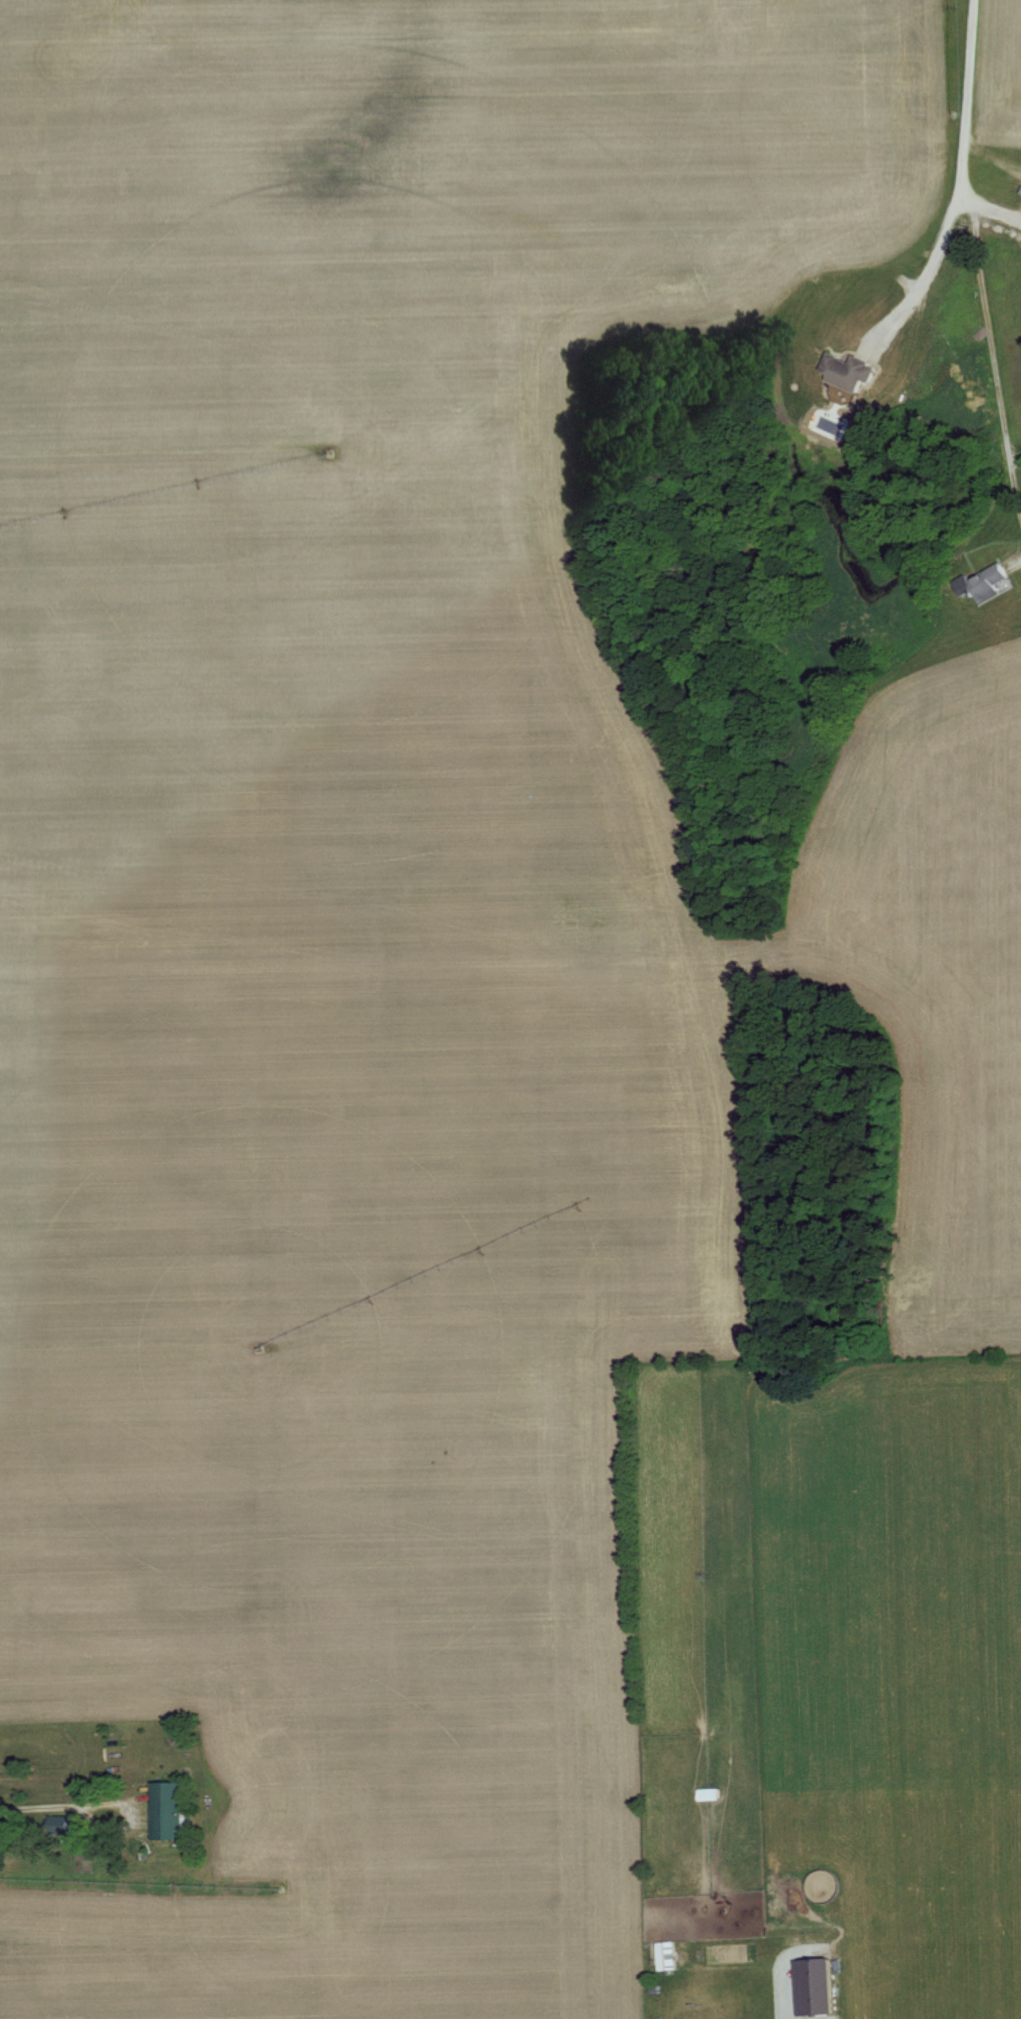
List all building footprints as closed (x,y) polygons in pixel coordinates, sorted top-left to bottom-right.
[(819,370),(825,372),(823,379),(857,392),(862,378),(870,381),(876,365),(852,355),(850,361),(826,352),(819,370)] [(967,578),(980,602),(1011,585),(998,561),(967,578)] [(150,1779),(150,1837),(182,1837),(182,1779),(150,1779)] [(718,1786),(696,1786),(696,1798),(718,1798),(718,1786)] [(674,1939),(655,1939),(655,1968),(674,1968),(674,1939)]
